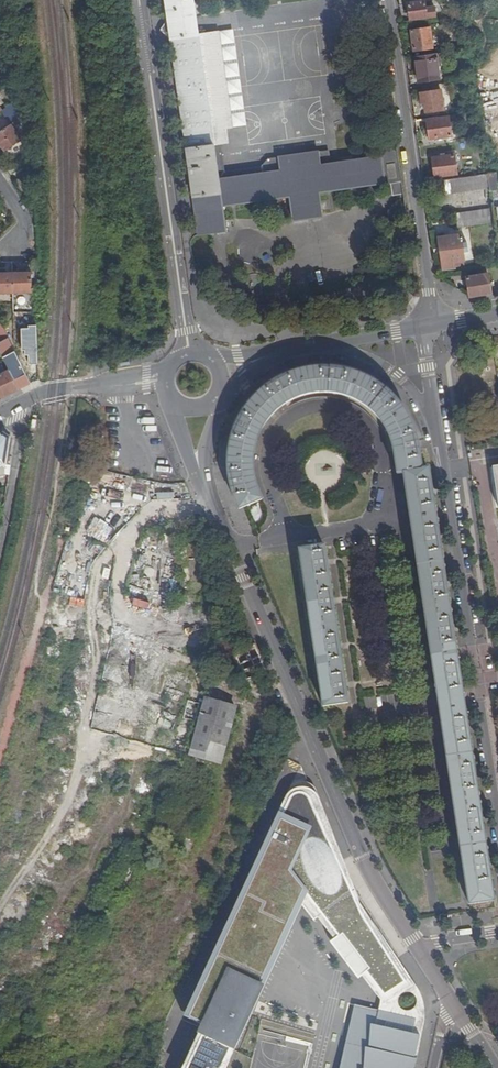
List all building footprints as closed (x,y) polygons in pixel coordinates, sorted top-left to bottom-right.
[(211,235),(212,235),(210,224),(227,223),(224,207),(289,196),(293,221),(323,217),(319,193),(387,185),(388,186),(394,186),(396,197),(406,196),(399,151),(384,153),(384,156),(383,156),(384,159),(333,165),(322,167),(321,154),(281,159),(282,172),(221,181),(216,146),(223,145),(229,144),(228,130),(234,130),(228,91),(222,91),(219,73),(225,73),(220,34),(200,36),(195,0),(166,0),(170,18),(203,214),(211,235)] [(412,5),(409,5),(411,22),(437,18),(436,10),(427,11),(427,4),(434,3),(434,0),(411,0),(412,5)] [(447,13),(448,21),(459,20),(458,12),(447,13)] [(201,236),(211,235),(203,214),(170,18),(193,180),(191,180),(197,224),(199,224),(201,236)] [(415,51),(421,50),(434,49),(432,30),(413,32),(415,51)] [(438,55),(417,58),(419,74),(421,73),(423,83),(441,80),(438,55)] [(228,91),(225,73),(219,73),(222,91),(228,91)] [(427,114),(445,112),(443,92),(422,95),(423,105),(426,105),(427,114)] [(23,118),(20,105),(3,116),(9,127),(23,118)] [(23,118),(9,127),(0,133),(0,147),(4,153),(21,143),(18,139),(24,135),(25,134),(23,118)] [(450,119),(429,122),(431,141),(453,138),(450,119)] [(282,172),(281,159),(271,160),(265,167),(227,172),(223,145),(216,146),(221,181),(282,172)] [(322,167),(333,165),(331,152),(321,154),(322,167)] [(434,160),(436,179),(458,176),(456,158),(434,160)] [(491,194),(497,193),(497,186),(497,175),(489,176),(491,190),(491,194)] [(489,176),(439,183),(441,197),(491,190),(489,176)] [(24,194),(31,193),(29,177),(22,177),(24,194)] [(460,231),(496,225),(494,210),(457,216),(460,231)] [(210,224),(212,235),(228,233),(227,223),(210,224)] [(463,237),(440,240),(444,266),(443,266),(444,275),(457,272),(457,270),(462,269),(461,263),(466,262),(465,255),(471,255),(469,245),(464,246),(463,237)] [(13,295),(12,275),(0,276),(0,295),(13,295)] [(12,275),(13,295),(31,294),(31,275),(12,275)] [(471,299),(493,295),(489,276),(468,280),(471,299)] [(30,386),(8,341),(0,345),(0,355),(5,365),(19,391),(30,386)] [(19,391),(5,365),(1,367),(2,368),(5,374),(0,376),(0,401),(19,391)] [(413,452),(419,451),(416,437),(413,429),(408,418),(403,409),(398,402),(391,395),(383,388),(375,383),(365,377),(357,375),(348,372),(334,370),(323,370),(311,370),(296,373),(289,376),(275,383),(264,391),(256,398),(249,405),(243,415),(238,423),(234,433),(231,442),(229,454),(228,462),(229,474),(231,488),(234,500),(237,507),(239,511),(245,509),(243,505),(240,500),(237,488),(235,474),(234,464),(235,455),(237,444),(239,436),(244,426),(248,417),(252,410),(259,403),(267,396),(276,389),(290,382),(297,379),(310,376),(322,375),(333,376),(345,378),(354,380),(362,383),(371,387),(379,392),(387,399),(393,405),(398,412),(403,421),(407,430),(410,438),(413,452)] [(469,728),(461,680),(462,680),(461,677),(461,675),(460,675),(454,634),(455,634),(454,631),(454,628),(453,629),(447,590),(448,589),(447,586),(447,584),(446,584),(440,544),(441,543),(440,541),(440,538),(439,538),(433,498),(434,497),(434,494),(433,492),(432,492),(429,470),(422,471),(419,451),(413,452),(410,438),(407,430),(403,421),(398,412),(393,405),(387,399),(379,392),(371,387),(362,383),(354,380),(345,378),(333,376),(322,375),(310,376),(297,379),(290,382),(276,389),(267,396),(259,403),(252,410),(248,417),(244,426),(239,436),(237,444),(235,455),(234,464),(235,474),(237,488),(240,500),(243,505),(245,509),(263,502),(254,478),(253,467),(254,456),(261,434),(274,416),(288,404),(299,399),(318,395),(345,397),(360,403),(369,409),(381,422),(389,438),(397,476),(404,476),(418,568),(420,568),(422,580),(420,580),(423,601),(425,601),(429,625),(427,625),(430,645),(432,645),(434,657),(432,658),(447,760),(450,759),(451,771),(449,771),(452,792),(455,791),(458,815),(456,816),(459,836),(461,836),(464,848),(461,848),(471,906),(496,902),(491,868),(492,868),(492,866),(491,863),(490,863),(484,823),(485,823),(484,820),(484,818),(483,818),(477,779),(478,778),(478,775),(477,773),(476,773),(470,733),(471,733),(470,730),(470,728),(469,728)] [(4,476),(5,467),(9,441),(3,436),(0,438),(0,478),(4,476)] [(14,442),(9,441),(5,467),(9,468),(14,442)] [(327,562),(325,548),(300,552),(305,586),(308,586),(309,597),(307,597),(310,618),(313,618),(316,642),(314,642),(317,663),(319,663),(321,673),(319,674),(324,709),(349,705),(347,691),(346,685),(341,652),(341,646),(340,646),(334,606),(335,606),(334,601),(333,601),(328,568),(329,568),(328,562),(327,562)] [(247,683),(263,676),(261,669),(264,667),(256,648),(236,656),(236,658),(235,661),(237,667),(241,668),(247,683)] [(222,766),(238,710),(206,701),(191,757),(222,766)] [(284,731),(288,725),(277,713),(271,724),(284,731)] [(252,1006),(240,1000),(286,901),(283,900),(293,879),(303,891),(295,897),(314,922),(322,916),(385,996),(407,983),(373,929),(367,932),(342,891),(348,888),(322,834),(312,837),(307,818),(312,806),(312,800),(310,797),(308,795),(306,793),(303,792),(300,792),(297,793),(294,794),(291,799),(188,1019),(203,1027),(199,1036),(213,1043),(201,1067),(223,1067),(252,1006)] [(418,1019),(356,1005),(343,1067),(416,1067),(419,1059),(417,1058),(422,1035),(416,1034),(418,1019)]
